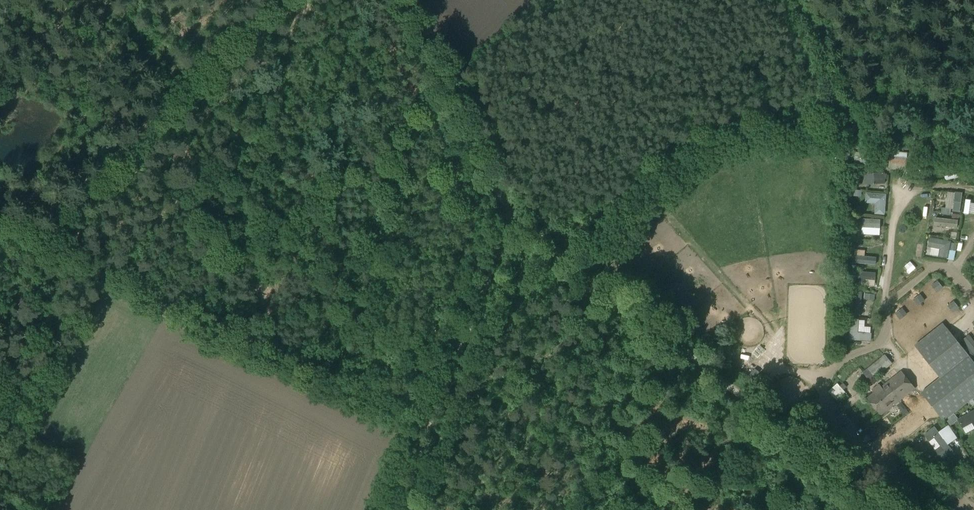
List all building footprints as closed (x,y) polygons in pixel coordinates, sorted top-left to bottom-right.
[(843,147),(842,155),(844,156),(844,153),(850,154),(851,148),(843,147)] [(892,159),(891,162),(907,164),(908,153),(891,152),(890,158),(892,159)] [(872,169),(872,165),(881,165),(881,154),(862,154),(862,164),(865,165),(865,169),(872,169)] [(923,167),(922,176),(930,176),(931,158),(915,157),(915,164),(921,164),(921,166),(923,167)] [(939,164),(941,176),(959,172),(956,160),(939,164)] [(885,173),(872,173),(872,170),(865,170),(865,174),(867,174),(867,185),(872,184),(885,183),(885,173)] [(941,207),(941,212),(951,213),(951,208),(953,209),(952,211),(959,212),(962,192),(955,191),(955,193),(947,192),(945,208),(941,207)] [(884,213),(885,195),(867,194),(867,202),(877,202),(876,213),(884,213)] [(590,215),(594,219),(603,209),(599,205),(590,215)] [(958,220),(935,218),(934,226),(957,228),(958,220)] [(939,256),(947,258),(950,242),(930,238),(930,242),(929,243),(928,246),(929,247),(932,248),(933,247),(941,248),(939,256)] [(865,246),(865,255),(883,255),(883,247),(865,246)] [(875,280),(875,273),(857,271),(856,282),(866,283),(866,279),(875,280)] [(924,300),(932,294),(927,288),(919,294),(924,300)] [(858,315),(860,293),(853,292),(851,314),(858,315)] [(964,298),(955,305),(963,314),(971,307),(964,298)] [(851,319),(850,340),(870,341),(871,333),(858,332),(859,320),(851,319)] [(947,329),(919,351),(940,378),(921,393),(944,421),(973,394),(973,362),(947,329)] [(967,336),(963,340),(973,353),(973,344),(967,336)] [(885,355),(869,367),(876,376),(892,364),(885,355)] [(880,384),(872,390),(874,392),(867,397),(881,415),(915,388),(902,371),(882,386),(880,384)] [(970,406),(964,409),(968,415),(973,411),(970,406)] [(958,420),(963,427),(972,422),(973,425),(973,411),(958,420)] [(954,414),(947,420),(951,424),(956,420),(955,419),(957,418),(954,414)] [(879,433),(873,425),(866,431),(872,439),(879,433)] [(940,428),(948,443),(954,440),(946,425),(940,428)] [(935,427),(934,427),(924,435),(929,442),(933,438),(943,451),(933,458),(937,464),(943,459),(946,463),(955,456),(952,453),(953,452),(949,447),(949,446),(935,427)] [(867,434),(863,438),(866,442),(871,438),(867,434)] [(953,466),(961,461),(958,456),(950,462),(953,466)]
